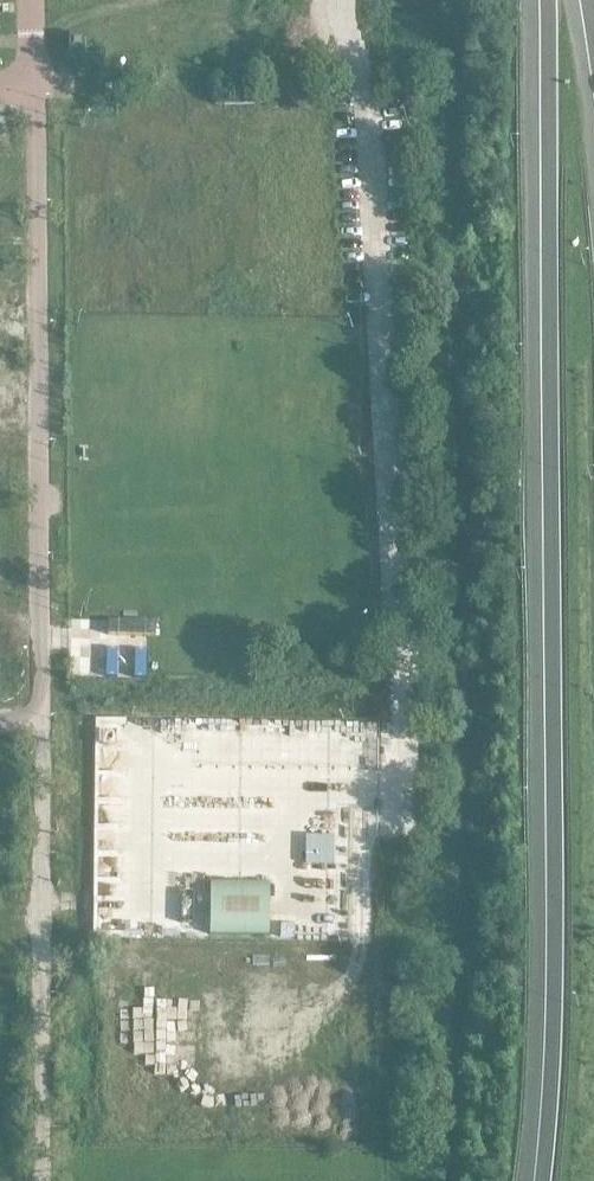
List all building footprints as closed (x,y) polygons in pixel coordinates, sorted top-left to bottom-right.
[(84,60),(84,36),(69,36),(69,60),(84,60)] [(340,814),(312,814),(312,885),(340,885),(340,814)] [(270,937),(271,885),(211,885),(211,937),(270,937)]
